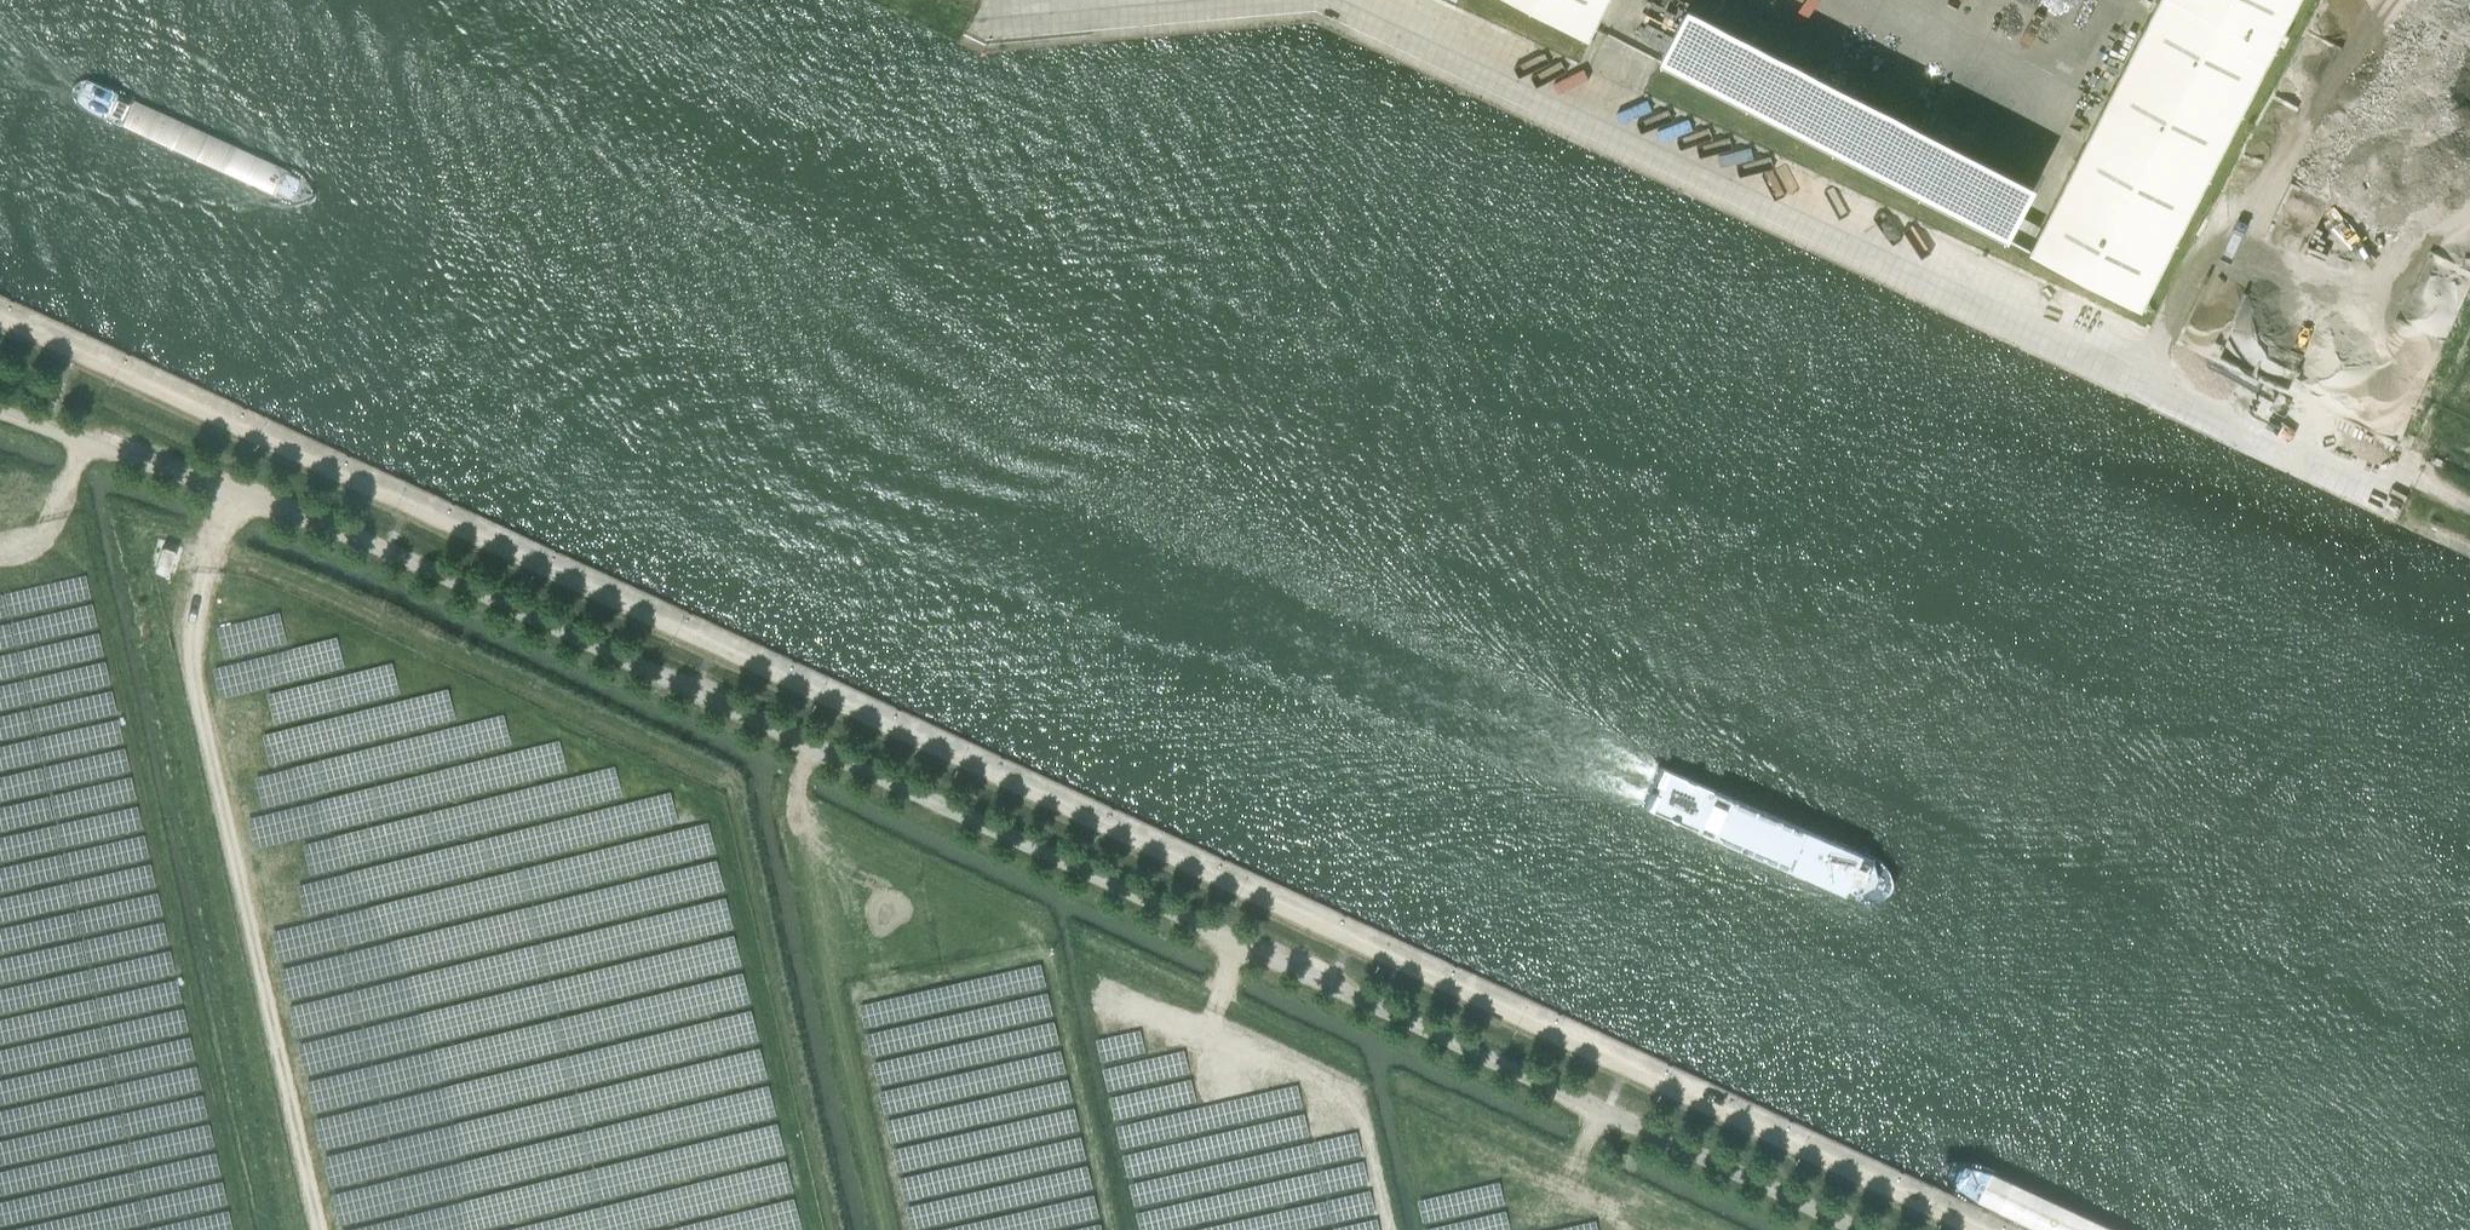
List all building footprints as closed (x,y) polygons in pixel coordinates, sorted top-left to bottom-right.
[(1590,39),(1610,0),(1513,0),(1590,39)] [(2029,249),(2138,306),(2296,0),(2156,0),(2029,249)] [(1627,67),(1988,223),(2013,166),(1651,11),(1627,67)] [(1840,192),(1855,208),(1865,199),(1850,182),(1840,192)] [(162,546),(154,571),(168,575),(176,551),(162,546)]
